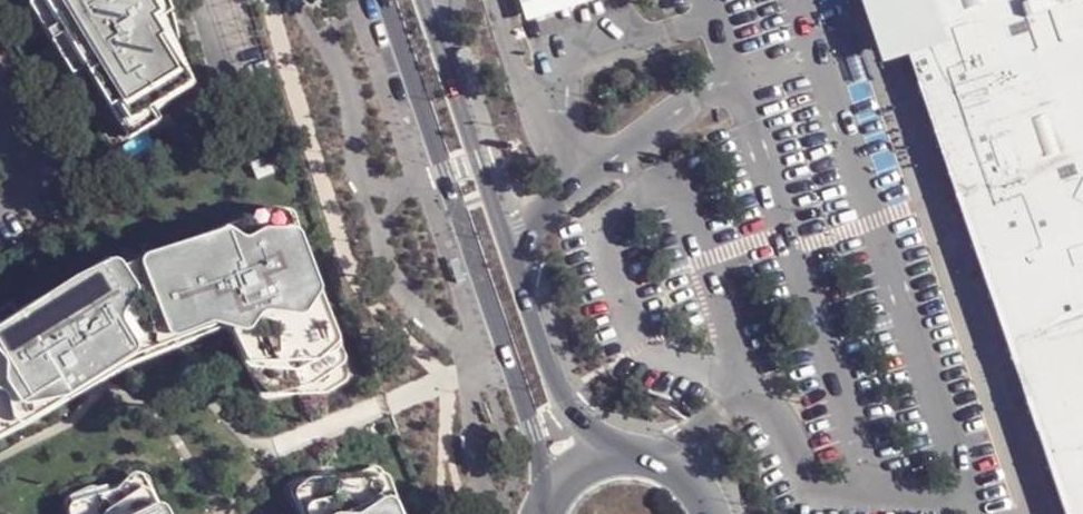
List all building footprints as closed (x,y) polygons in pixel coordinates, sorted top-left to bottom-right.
[(41,1),(84,70),(103,101),(116,95),(132,124),(189,93),(168,56),(142,0),(42,0),(41,1)] [(168,56),(177,51),(170,21),(162,0),(142,0),(168,56)] [(517,14),(547,4),(559,0),(511,0),(517,14)] [(910,65),(887,0),(854,0),(853,0),(880,75),(910,65)] [(910,65),(1071,513),(1082,513),(1082,0),(887,0),(910,65)] [(84,70),(41,1),(29,8),(71,78),(84,70)] [(116,95),(103,101),(128,143),(194,102),(189,93),(132,124),(116,95)] [(97,276),(104,288),(268,223),(331,380),(311,389),(284,385),(261,394),(248,363),(239,366),(227,337),(225,338),(223,340),(222,343),(221,346),(247,397),(249,399),(251,401),(253,401),(255,402),(276,400),(321,394),(336,385),(338,383),(338,382),(339,380),(339,376),(277,223),(275,220),(272,218),(258,216),(254,216),(125,268),(123,269),(119,269),(108,265),(104,264),(102,264),(100,264),(0,325),(0,336),(97,276)] [(18,420),(85,379),(80,370),(90,363),(96,372),(119,358),(211,322),(237,311),(245,329),(227,337),(239,366),(248,363),(261,394),(284,385),(311,389),(331,380),(268,223),(104,288),(97,276),(0,336),(0,431),(18,420)] [(119,358),(96,372),(98,375),(100,377),(103,378),(105,378),(107,377),(109,376),(123,371),(164,355),(208,333),(209,332),(210,331),(211,328),(212,325),(212,323),(211,322),(119,358)] [(0,431),(0,439),(84,390),(85,389),(86,387),(86,385),(87,383),(86,381),(85,379),(18,420),(0,431)] [(292,497),(314,488),(341,492),(367,482),(379,513),(390,513),(385,504),(369,474),(368,472),(366,471),(364,470),(360,470),(351,473),(341,476),(338,477),(334,477),(321,473),(317,474),(283,486),(280,487),(278,489),(277,491),(277,493),(277,495),(277,497),(277,498),(278,500),(287,513),(299,513),(292,497)] [(64,505),(85,495),(112,498),(134,488),(146,513),(156,513),(155,511),(143,480),(142,479),(140,478),(138,476),(136,476),(133,476),(130,477),(109,487),(106,488),(81,489),(72,493),(61,499),(60,500),(60,501),(59,503),(58,506),(58,508),(60,513),(69,513),(64,505)] [(367,482),(341,492),(314,488),(292,497),(299,513),(379,513),(367,482)] [(64,505),(69,513),(146,513),(134,488),(112,498),(85,495),(64,505)]
